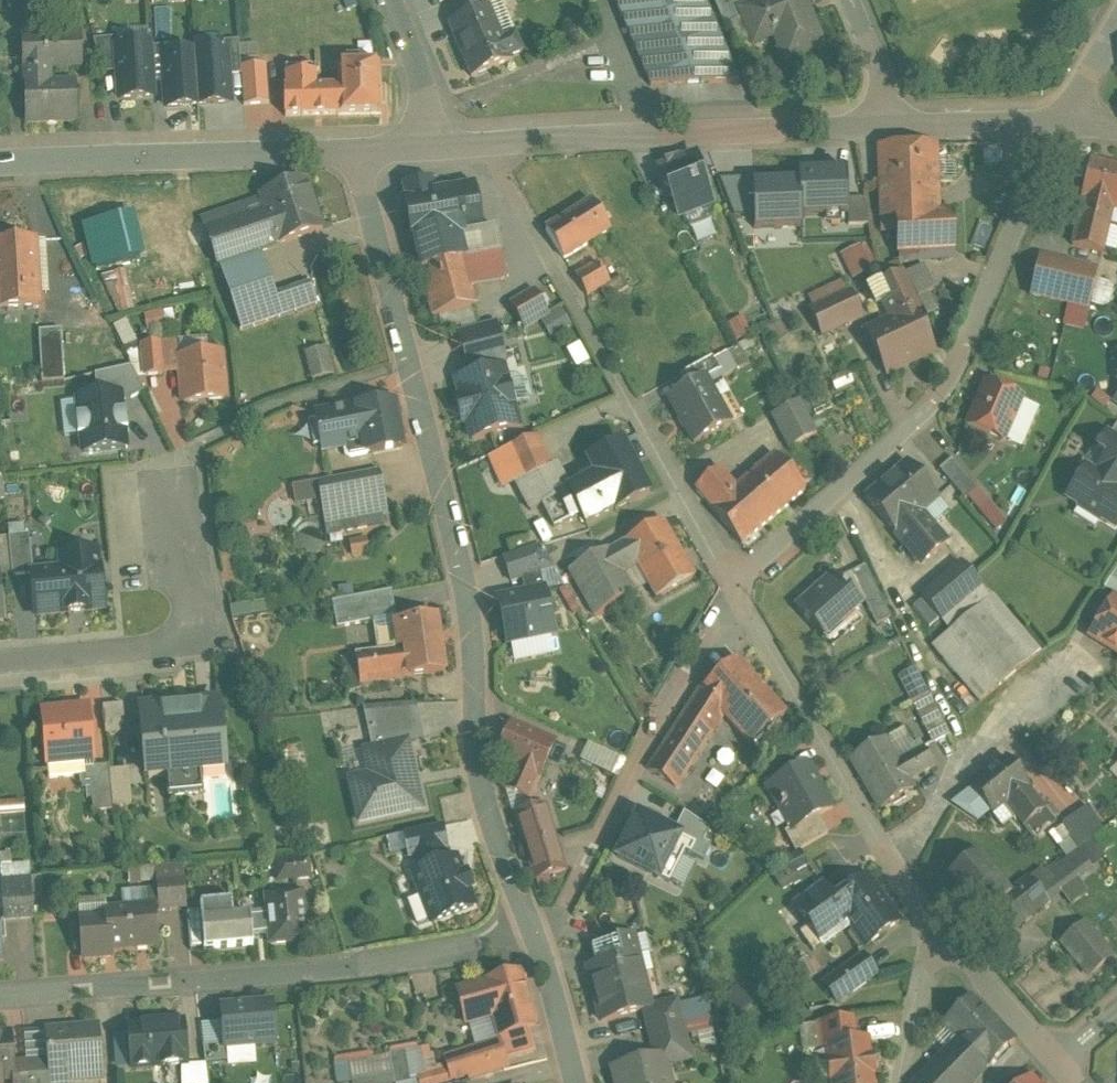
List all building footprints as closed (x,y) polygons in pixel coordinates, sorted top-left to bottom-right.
[(705,0),(615,0),(651,87),(739,83),(705,0)] [(715,3),(725,28),(745,20),(742,12),(755,7),(752,0),(721,0),(715,3)] [(742,12),(745,20),(756,45),(758,44),(756,40),(774,32),(787,62),(823,47),(811,17),(810,18),(802,0),(772,0),(755,7),(742,12)] [(489,8),(449,25),(471,78),(512,61),(511,58),(524,52),(515,32),(502,38),(489,8)] [(81,38),(24,40),(25,70),(51,69),(82,68),(81,38)] [(117,39),(93,41),(101,75),(119,73),(117,48),(118,48),(117,39)] [(228,77),(242,76),(242,69),(239,42),(224,43),(225,52),(226,52),(228,77)] [(118,48),(117,48),(119,73),(121,100),(152,98),(151,83),(149,49),(149,46),(118,48)] [(164,48),(149,49),(151,83),(165,82),(163,56),(165,55),(164,48)] [(225,52),(194,54),(198,106),(230,104),(228,77),(226,52),(225,52)] [(165,55),(163,56),(165,82),(166,108),(198,106),(194,54),(165,55)] [(380,66),(338,67),(339,88),(339,116),(382,115),(381,107),(381,93),(380,66)] [(265,67),(242,69),(242,76),(244,106),(267,105),(265,67)] [(51,69),(25,70),(27,124),(78,122),(76,84),(51,85),(51,69)] [(339,88),(285,89),(286,117),(339,116),(339,88)] [(956,251),(954,214),(937,214),(934,148),(882,150),(885,219),(896,219),(898,254),(956,251)] [(669,168),(658,173),(667,195),(670,194),(679,217),(684,216),(707,206),(711,204),(703,182),(705,180),(696,157),(682,163),(681,158),(667,164),(669,168)] [(1092,163),(1083,203),(1114,210),(1116,211),(1116,169),(1092,163)] [(801,175),(753,176),(757,236),(819,234),(818,224),(867,221),(865,165),(801,166),(801,175)] [(306,181),(261,197),(270,223),(279,246),(279,247),(324,231),(306,181)] [(435,188),(426,182),(402,186),(405,199),(404,199),(404,200),(405,200),(413,247),(415,247),(484,235),(483,233),(475,187),(476,187),(476,186),(436,193),(435,188)] [(593,202),(547,231),(566,260),(611,231),(593,202)] [(1114,210),(1083,203),(1073,247),(1103,255),(1114,210)] [(707,206),(684,216),(689,230),(713,220),(707,206)] [(250,219),(209,233),(220,266),(259,253),(279,246),(270,223),(259,227),(257,221),(251,223),(250,219)] [(484,235),(415,247),(421,271),(467,264),(474,290),(501,286),(507,279),(498,230),(483,233),(484,235)] [(0,242),(0,309),(40,307),(36,240),(0,242)] [(878,266),(869,245),(844,255),(852,276),(878,266)] [(259,253),(220,266),(229,290),(269,280),(259,253)] [(129,255),(103,258),(106,297),(132,295),(129,255)] [(1098,273),(1039,259),(1030,297),(1089,311),(1098,273)] [(467,264),(421,271),(434,319),(478,308),(474,290),(467,264)] [(610,283),(599,264),(576,278),(588,297),(610,283)] [(920,269),(906,276),(918,299),(932,291),(920,269)] [(623,277),(602,290),(608,301),(629,289),(623,277)] [(869,334),(889,375),(934,354),(915,316),(921,313),(904,277),(878,289),(894,322),(869,334)] [(274,296),(269,280),(229,290),(230,313),(240,331),(318,304),(312,282),(274,296)] [(827,290),(809,298),(815,310),(833,302),(827,290)] [(534,292),(511,306),(526,330),(549,316),(534,292)] [(815,310),(811,312),(822,337),(864,318),(852,293),(833,302),(815,310)] [(497,326),(460,335),(470,372),(506,362),(497,326)] [(64,331),(41,332),(44,385),(67,383),(64,331)] [(181,344),(161,345),(163,377),(182,375),(180,358),(182,358),(181,344)] [(161,345),(143,347),(145,365),(146,378),(163,377),(161,345)] [(329,348),(307,353),(313,379),(334,374),(329,348)] [(739,348),(714,362),(719,373),(723,380),(738,371),(748,365),(739,348)] [(182,358),(180,358),(182,375),(185,405),(225,402),(221,354),(182,358)] [(713,360),(682,377),(689,388),(706,378),(706,380),(719,373),(714,362),(713,360)] [(145,365),(131,366),(137,378),(146,378),(145,365)] [(131,366),(95,371),(98,398),(126,396),(127,404),(147,394),(137,378),(131,366)] [(504,370),(457,382),(462,399),(457,401),(463,425),(468,424),(473,441),(519,429),(513,405),(510,406),(505,387),(508,386),(504,370)] [(689,388),(669,399),(695,445),(731,424),(710,387),(723,380),(719,373),(706,380),(706,378),(689,388)] [(1023,401),(987,385),(968,426),(1004,442),(1023,401)] [(127,404),(126,396),(98,398),(79,400),(84,459),(131,455),(127,404)] [(801,401),(774,415),(792,449),(819,436),(801,401)] [(360,406),(357,406),(364,445),(367,455),(403,448),(394,402),(361,409),(360,406)] [(343,412),(317,417),(324,453),(364,445),(357,406),(343,409),(343,412)] [(1108,457),(1099,471),(1101,472),(1098,476),(1087,469),(1068,499),(1080,506),(1101,520),(1116,529),(1116,528),(1116,441),(1111,437),(1108,436),(1098,451),(1108,457)] [(537,437),(509,450),(522,481),(523,482),(551,470),(551,468),(537,437)] [(571,490),(559,497),(571,520),(581,515),(587,526),(615,511),(616,513),(650,495),(623,443),(589,461),(597,477),(571,490)] [(736,490),(713,510),(743,545),(806,492),(776,457),(736,490)] [(953,459),(939,470),(965,501),(978,490),(953,459)] [(909,464),(867,500),(896,535),(921,514),(938,499),(909,464)] [(551,470),(523,482),(522,481),(516,484),(531,512),(543,506),(555,529),(571,520),(559,497),(571,490),(557,465),(551,468),(552,470),(551,470)] [(719,470),(696,490),(713,510),(736,490),(719,470)] [(381,473),(317,484),(325,526),(388,514),(381,473)] [(296,486),(299,506),(316,504),(313,484),(296,486)] [(996,533),(1008,526),(985,489),(973,496),(996,533)] [(1101,520),(1080,506),(1075,515),(1096,529),(1101,520)] [(946,545),(921,514),(896,535),(922,565),(946,545)] [(663,521),(624,543),(624,544),(625,544),(637,565),(657,600),(696,578),(663,521)] [(29,536),(9,538),(13,578),(28,576),(27,570),(32,569),(29,536)] [(527,539),(509,545),(513,555),(530,550),(527,539)] [(624,544),(609,552),(622,574),(637,565),(625,544),(624,544)] [(542,547),(503,561),(508,586),(521,582),(539,576),(553,571),(542,547)] [(608,550),(570,571),(597,618),(635,596),(622,574),(609,552),(608,550)] [(77,571),(33,575),(37,617),(103,611),(97,555),(76,557),(77,571)] [(963,565),(922,599),(941,621),(981,586),(963,565)] [(886,609),(866,568),(851,575),(872,616),(886,609)] [(1108,587),(1116,593),(1116,574),(1108,587)] [(521,582),(523,594),(542,590),(539,576),(521,582)] [(835,577),(798,610),(824,640),(861,607),(835,577)] [(523,594),(495,599),(505,646),(552,637),(542,590),(523,594)] [(392,592),(361,598),(366,624),(397,618),(392,592)] [(993,597),(934,647),(980,703),(1040,653),(993,597)] [(361,598),(333,603),(338,629),(366,624),(361,598)] [(1114,601),(1091,637),(1116,653),(1116,603),(1114,601)] [(437,619),(397,625),(400,649),(405,648),(410,678),(411,679),(444,674),(437,619)] [(400,649),(356,655),(356,656),(347,657),(351,687),(410,678),(405,648),(400,649)] [(787,715),(737,660),(702,691),(724,716),(752,746),(787,715)] [(902,678),(912,698),(928,691),(918,670),(902,678)] [(702,691),(650,772),(677,789),(685,776),(713,795),(735,763),(724,756),(717,768),(698,756),(724,716),(702,691)] [(950,737),(929,695),(912,704),(933,745),(950,737)] [(219,701),(141,709),(148,777),(225,770),(219,701)] [(124,706),(104,708),(106,736),(123,734),(121,721),(125,720),(124,706)] [(90,709),(42,714),(47,765),(95,760),(90,709)] [(360,713),(328,720),(333,744),(365,737),(360,713)] [(555,744),(513,726),(496,760),(513,768),(503,791),(509,794),(509,793),(531,803),(555,744)] [(885,742),(852,760),(881,810),(914,792),(909,783),(897,763),(885,742)] [(935,769),(921,743),(912,748),(914,754),(897,763),(909,783),(935,769)] [(408,744),(365,753),(370,778),(351,782),(360,824),(423,810),(408,744)] [(1008,759),(971,788),(974,792),(989,812),(992,815),(1006,805),(1028,787),(1029,787),(1008,759)] [(109,767),(90,769),(94,813),(113,811),(113,808),(113,807),(110,773),(109,767)] [(810,767),(769,789),(779,806),(777,807),(779,812),(781,811),(785,808),(796,829),(819,817),(833,810),(810,767)] [(130,771),(110,773),(113,807),(133,806),(130,771)] [(1028,787),(1006,805),(1034,841),(1056,823),(1028,787)] [(974,792),(955,806),(977,822),(989,812),(974,792)] [(546,808),(534,811),(531,803),(509,793),(509,794),(536,880),(566,871),(546,808)] [(29,836),(27,802),(0,804),(0,838),(29,836)] [(796,829),(785,808),(781,811),(792,830),(785,834),(796,854),(829,835),(819,817),(796,829)] [(677,831),(636,812),(613,859),(661,883),(679,848),(686,836),(677,831)] [(679,848),(703,861),(711,846),(705,842),(712,829),(685,815),(677,831),(686,836),(679,848)] [(1091,840),(1075,816),(1062,825),(1079,850),(1091,840)] [(1091,844),(1079,853),(1091,872),(1105,863),(1091,844)] [(1079,853),(1049,875),(1062,893),(1091,872),(1079,853)] [(800,854),(781,865),(777,879),(784,891),(794,885),(795,888),(801,884),(795,874),(807,867),(800,855),(800,854)] [(1012,894),(979,854),(945,882),(978,923),(997,908),(1012,894)] [(431,922),(474,908),(458,858),(415,873),(431,922)] [(309,861),(276,863),(278,882),(311,879),(309,861)] [(31,878),(1,880),(2,894),(32,891),(31,878)] [(901,923),(868,878),(835,902),(824,887),(796,908),(811,928),(801,935),(814,952),(850,926),(864,946),(865,949),(901,923)] [(1030,879),(1012,894),(997,908),(1015,930),(1048,902),(1030,879)] [(185,881),(158,883),(159,910),(187,908),(185,881)] [(32,891),(2,894),(3,899),(4,915),(5,921),(35,919),(32,891)] [(302,895),(267,897),(270,933),(271,944),(307,941),(302,895)] [(233,902),(201,905),(205,951),(254,946),(253,935),(270,933),(269,915),(251,917),(251,916),(234,918),(233,902)] [(154,908),(107,912),(108,919),(110,952),(136,950),(135,947),(157,946),(154,908)] [(108,919),(81,921),(85,960),(105,959),(105,952),(110,952),(108,919)] [(1086,925),(1074,935),(1101,967),(1113,957),(1086,925)] [(1101,967),(1074,935),(1063,944),(1090,976),(1101,967)] [(634,938),(592,949),(597,967),(639,957),(634,938)] [(597,967),(588,970),(602,1023),(652,1010),(639,957),(597,967)] [(863,957),(824,985),(838,1004),(877,976),(863,957)] [(798,988),(820,978),(811,960),(789,971),(798,988)] [(522,975),(486,985),(495,1017),(500,1037),(528,1030),(537,1027),(522,975)] [(486,985),(458,992),(467,1025),(495,1017),(486,985)] [(1015,1043),(971,999),(944,1026),(959,1040),(988,1070),(1015,1043)] [(272,1003),(223,1007),(225,1045),(226,1050),(227,1050),(276,1045),(272,1003)] [(679,1009),(645,1018),(650,1036),(684,1028),(679,1009)] [(852,1020),(819,1024),(822,1049),(831,1048),(855,1045),(855,1044),(852,1020)] [(184,1024),(151,1026),(151,1024),(130,1026),(133,1071),(187,1066),(184,1024)] [(99,1028),(66,1031),(66,1033),(47,1035),(49,1064),(50,1077),(61,1076),(103,1073),(99,1028)] [(684,1028),(650,1036),(654,1054),(670,1050),(674,1066),(692,1061),(684,1028)] [(528,1030),(500,1037),(498,1042),(504,1061),(534,1052),(528,1030)] [(0,1039),(0,1082),(14,1081),(15,1081),(14,1066),(11,1035),(10,1035),(10,1039),(0,1039)] [(917,1082),(975,1082),(988,1070),(959,1040),(917,1082)] [(498,1042),(462,1054),(469,1076),(470,1081),(507,1069),(504,1061),(498,1042)] [(831,1048),(833,1063),(830,1064),(832,1081),(835,1081),(836,1082),(872,1082),(871,1076),(874,1076),(872,1058),(869,1059),(867,1042),(855,1044),(855,1045),(831,1048)] [(225,1045),(204,1047),(206,1064),(228,1062),(227,1050),(226,1050),(225,1045)] [(335,1060),(339,1082),(389,1082),(397,1082),(443,1082),(437,1045),(335,1060)] [(462,1054),(447,1059),(454,1081),(469,1076),(462,1054)] [(614,1070),(617,1082),(670,1082),(663,1058),(614,1070)] [(27,1065),(28,1082),(62,1082),(61,1076),(50,1077),(49,1064),(27,1065)] [(14,1066),(15,1081),(14,1081),(14,1082),(28,1082),(27,1065),(14,1066)]
